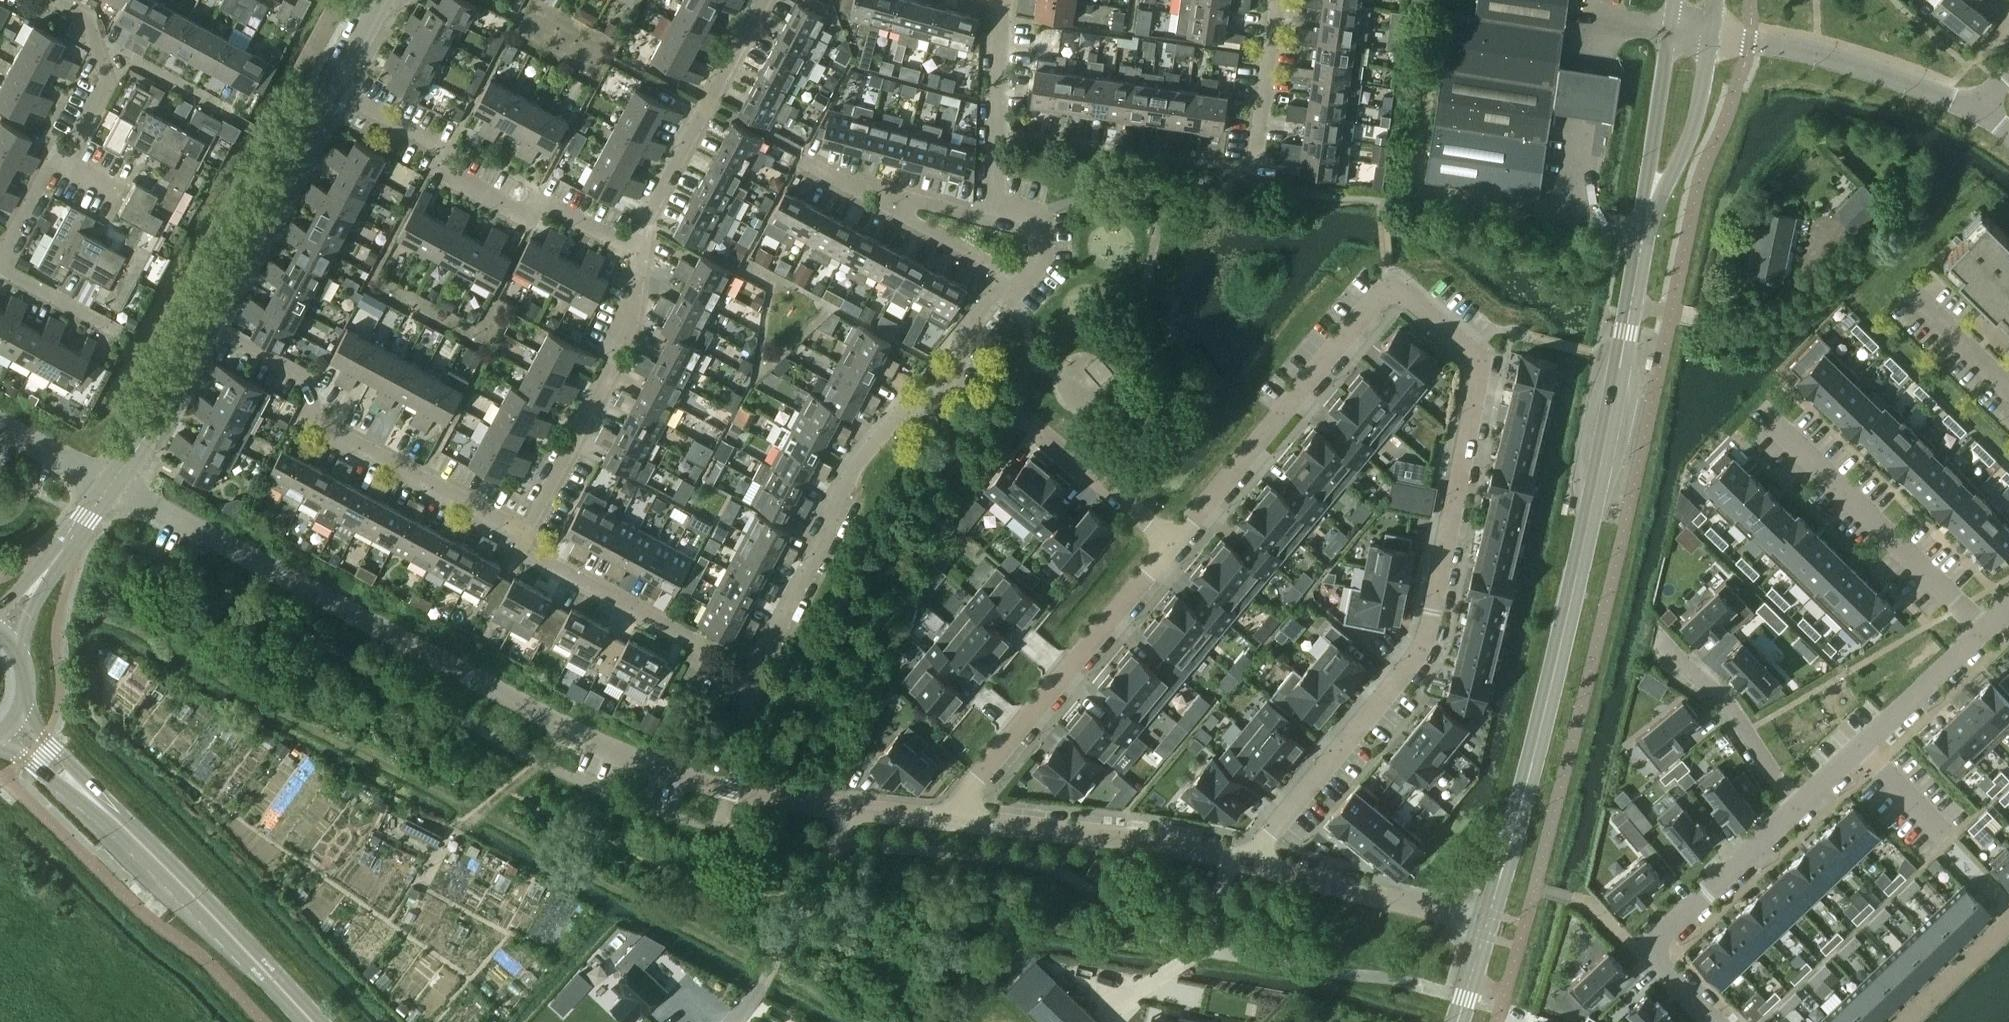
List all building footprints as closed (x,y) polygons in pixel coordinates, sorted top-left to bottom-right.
[(119,5),(120,5),(113,18),(132,28),(147,0),(122,0),(119,5)] [(132,28),(151,38),(168,7),(155,0),(147,0),(132,28)] [(232,26),(246,0),(233,0),(239,3),(228,24),(232,26)] [(258,0),(246,0),(232,26),(232,27),(243,6),(263,17),(269,6),(258,0)] [(279,7),(290,12),(294,4),(287,0),(283,0),(279,7)] [(290,12),(299,16),(301,17),(310,0),(297,0),(294,4),(290,12)] [(459,23),(466,26),(477,5),(467,0),(441,0),(440,1),(439,0),(428,0),(426,5),(429,6),(429,5),(460,22),(459,23)] [(719,44),(724,36),(707,27),(713,16),(683,0),(673,19),(719,44)] [(713,16),(719,5),(736,14),(740,6),(729,0),(683,0),(713,16)] [(828,42),(832,33),(822,28),(828,18),(823,15),(828,4),(820,0),(802,0),(801,3),(798,2),(788,20),(828,42)] [(876,0),(842,0),(840,8),(851,12),(850,17),(861,20),(858,31),(867,34),(876,0)] [(867,34),(877,36),(879,25),(890,28),(898,0),(876,0),(867,34)] [(907,44),(919,1),(916,0),(898,0),(890,28),(900,31),(897,42),(906,44),(907,44)] [(1085,3),(1067,0),(1037,0),(1035,16),(1072,21),(1074,10),(1084,11),(1085,3)] [(1179,13),(1226,20),(1228,8),(1249,12),(1250,4),(1226,0),(1181,0),(1179,13)] [(1360,5),(1325,0),(1303,0),(1302,5),(1323,8),(1321,19),(1368,26),(1371,7),(1360,5)] [(1538,197),(1568,0),(1477,0),(1475,15),(1451,11),(1426,180),(1538,197)] [(1954,28),(1965,37),(1968,33),(1971,36),(1986,17),(1971,5),(1975,0),(1938,0),(1934,6),(1957,25),(1954,28)] [(938,6),(919,1),(907,44),(916,47),(919,36),(929,39),(938,6)] [(449,41),(459,23),(460,22),(429,5),(429,6),(423,16),(413,11),(409,19),(449,41)] [(958,11),(938,6),(929,39),(940,42),(937,52),(946,55),(958,11)] [(168,7),(151,38),(170,49),(187,17),(168,7)] [(277,10),(275,15),(286,20),(290,12),(279,7),(277,10)] [(958,11),(946,55),(955,57),(958,47),(970,50),(979,17),(958,11)] [(1391,11),(1391,17),(1404,19),(1405,13),(1403,12),(1391,11)] [(1226,20),(1179,13),(1176,32),(1227,40),(1226,45),(1238,46),(1239,42),(1244,42),(1246,34),(1225,31),(1226,20)] [(187,17),(170,49),(189,59),(206,28),(187,17)] [(439,60),(449,41),(409,19),(405,27),(415,32),(409,43),(439,60)] [(673,19),(662,38),(693,54),(699,43),(715,52),(719,44),(673,19)] [(1365,45),(1368,26),(1321,19),(1320,30),(1299,27),(1298,35),(1365,45)] [(827,43),(828,42),(788,20),(778,38),(818,60),(827,43)] [(22,44),(69,69),(73,61),(57,52),(63,40),(33,24),(22,44)] [(206,28),(189,59),(209,69),(226,38),(206,28)] [(492,39),(501,44),(507,32),(498,28),(492,39)] [(1060,32),(1047,30),(1045,38),(1059,40),(1060,32)] [(1071,32),(1064,31),(1062,41),(1069,42),(1071,32)] [(1362,64),(1365,45),(1298,35),(1297,43),(1318,46),(1316,57),(1362,64)] [(1117,46),(1136,49),(1137,41),(1138,37),(1133,36),(1132,39),(1118,37),(1117,46)] [(226,38),(209,69),(228,80),(245,48),(226,38)] [(693,54),(662,38),(652,58),(699,83),(703,74),(687,65),(693,54)] [(818,60),(778,38),(769,56),(808,78),(813,69),(818,60)] [(846,38),(836,47),(840,49),(852,56),(846,38)] [(501,44),(492,39),(486,50),(495,55),(501,44)] [(1143,39),(1142,49),(1145,49),(1144,56),(1154,57),(1155,41),(1143,39)] [(1387,41),(1386,47),(1400,49),(1401,43),(1387,41)] [(1185,56),(1185,54),(1186,44),(1176,42),(1175,55),(1185,56)] [(429,79),(439,60),(409,43),(403,54),(393,49),(389,57),(429,79)] [(12,63),(42,79),(48,68),(64,77),(69,69),(22,44),(12,63)] [(245,48),(228,80),(248,90),(265,59),(245,48)] [(1214,48),(1212,62),(1237,65),(1239,51),(1214,48)] [(840,49),(834,59),(847,66),(849,61),(852,56),(840,49)] [(1089,51),(1088,59),(1086,75),(1075,73),(1069,109),(1080,111),(1080,115),(1088,116),(1097,52),(1089,51)] [(1096,113),(1107,115),(1113,79),(1102,77),(1104,62),(1097,61),(1098,52),(1097,52),(1088,116),(1096,117),(1096,113)] [(1050,111),(1058,55),(1050,54),(1048,69),(1036,68),(1030,103),(1042,105),(1042,109),(1050,111)] [(1058,107),(1069,109),(1075,73),(1064,72),(1066,56),(1058,55),(1050,111),(1058,112),(1058,107)] [(769,56),(759,74),(789,90),(794,81),(804,86),(808,78),(769,56)] [(429,79),(389,57),(384,65),(394,70),(388,82),(418,99),(429,79)] [(1349,81),(1360,82),(1362,64),(1316,57),(1314,68),(1293,65),(1292,73),(1349,81)] [(884,58),(880,70),(892,73),(895,61),(884,58)] [(1,82),(48,107),(52,99),(36,90),(42,79),(12,63),(1,82)] [(1621,71),(1560,63),(1553,112),(1615,120),(1621,71)] [(908,66),(902,64),(899,76),(905,78),(908,66)] [(1113,79),(1107,115),(1118,116),(1118,120),(1126,122),(1134,66),(1126,65),(1124,81),(1113,79)] [(477,66),(472,77),(480,82),(486,71),(477,66)] [(1134,66),(1126,122),(1134,123),(1134,119),(1145,120),(1152,73),(1141,72),(1142,67),(1134,66)] [(854,69),(852,78),(861,80),(864,71),(863,71),(854,69)] [(922,69),(918,80),(928,83),(937,85),(941,75),(941,73),(931,70),(931,72),(922,69)] [(1164,127),(1172,72),(1164,70),(1163,75),(1152,73),(1145,120),(1156,122),(1156,126),(1164,127)] [(1172,72),(1164,127),(1172,128),(1172,124),(1183,126),(1189,90),(1178,89),(1180,73),(1172,72)] [(871,73),(868,85),(880,88),(883,77),(871,73)] [(1346,100),(1349,81),(1292,73),(1291,81),(1312,84),(1310,95),(1346,100)] [(784,100),(789,90),(759,74),(749,92),(789,114),(793,105),(784,100)] [(829,74),(824,85),(833,90),(839,80),(839,79),(829,74)] [(941,75),(937,85),(942,87),(953,90),(956,79),(941,75)] [(1189,90),(1183,126),(1194,127),(1194,132),(1202,133),(1210,77),(1202,76),(1200,92),(1189,90)] [(474,93),(480,82),(472,77),(465,89),(474,93)] [(885,77),(882,88),(894,91),(897,80),(885,77)] [(1210,77),(1202,133),(1210,134),(1210,130),(1222,132),(1227,96),(1216,94),(1218,78),(1210,77)] [(485,136),(511,89),(491,79),(474,109),(486,116),(478,132),(485,136)] [(1,82),(0,85),(0,107),(21,118),(28,106),(44,115),(48,107),(1,82)] [(904,82),(901,93),(915,97),(918,86),(904,82)] [(119,115),(160,137),(168,121),(152,112),(160,97),(135,84),(119,115)] [(625,107),(656,124),(662,113),(678,121),(683,112),(636,87),(625,107)] [(511,89),(485,136),(493,141),(502,124),(513,130),(530,100),(511,89)] [(928,89),(926,99),(939,103),(942,92),(928,89)] [(818,91),(811,102),(823,109),(829,97),(818,91)] [(789,114),(749,92),(739,111),(769,127),(775,117),(784,122),(789,114)] [(943,93),(941,102),(951,104),(953,95),(943,93)] [(1343,119),(1346,100),(1310,95),(1309,106),(1288,103),(1287,111),(1343,119)] [(530,100),(513,130),(524,136),(516,152),(524,157),(549,110),(530,100)] [(843,147),(855,104),(845,101),(843,112),(831,109),(822,142),(843,147)] [(843,147),(863,152),(872,120),(874,109),(855,104),(843,147)] [(451,116),(460,121),(466,109),(457,105),(451,116)] [(160,137),(200,159),(221,121),(196,107),(184,130),(168,121),(160,137)] [(615,126),(662,151),(666,144),(650,135),(656,124),(625,107),(615,126)] [(549,110),(524,157),(531,161),(540,145),(552,151),(569,121),(549,110)] [(1340,138),(1343,119),(1287,111),(1286,119),(1306,122),(1305,133),(1340,138)] [(863,152),(882,158),(894,114),(885,112),(882,122),(872,120),(863,152)] [(789,114),(784,122),(792,126),(794,122),(797,118),(789,114)] [(882,158),(902,163),(911,130),(900,127),(903,117),(894,114),(882,158)] [(160,137),(119,115),(102,145),(127,159),(135,144),(151,153),(160,137)] [(35,165),(39,157),(23,148),(30,136),(0,120),(0,146),(35,165)] [(758,148),(764,138),(734,122),(723,141),(763,162),(768,153),(758,148)] [(902,163),(922,168),(933,125),(924,122),(921,133),(911,130),(902,163)] [(922,168),(941,174),(950,141),(940,138),(942,127),(933,125),(922,168)] [(605,146),(635,162),(641,151),(657,159),(662,151),(615,126),(605,146)] [(950,141),(941,174),(962,179),(962,178),(975,181),(976,136),(964,133),(961,144),(950,141)] [(1338,157),(1340,138),(1305,133),(1303,144),(1282,141),(1281,149),(1338,157)] [(184,189),(200,159),(160,137),(151,153),(167,161),(159,176),(184,189)] [(329,152),(376,177),(386,157),(356,140),(349,153),(333,144),(329,152)] [(723,141),(714,159),(744,175),(749,165),(759,170),(763,162),(723,141)] [(0,146),(0,170),(9,175),(15,164),(31,173),(35,165),(0,146)] [(594,165),(641,190),(646,182),(629,173),(635,162),(605,146),(594,165)] [(1349,159),(1338,157),(1281,149),(1280,157),(1301,160),(1299,172),(1333,177),(1333,181),(1345,182),(1349,159)] [(365,196),(376,177),(329,152),(325,160),(341,168),(335,180),(365,196)] [(714,159),(704,177),(744,198),(748,190),(739,184),(744,175),(714,159)] [(641,190),(594,165),(584,184),(614,201),(621,189),(637,198),(641,190)] [(0,170),(0,195),(15,203),(19,195),(3,186),(9,175),(0,170)] [(168,219),(184,189),(159,176),(151,190),(135,182),(126,197),(168,219)] [(704,177),(695,195),(734,216),(744,198),(704,177)] [(355,215),(365,196),(335,180),(329,191),(313,182),(308,190),(355,215)] [(1863,184),(1835,213),(1855,233),(1883,204),(1863,184)] [(418,247),(434,216),(424,210),(432,194),(423,189),(398,236),(418,247)] [(345,234),(355,215),(308,190),(304,198),(320,206),(314,218),(345,234)] [(783,240),(804,201),(785,190),(764,230),(783,240)] [(766,194),(759,206),(768,210),(774,199),(766,194)] [(0,195),(0,205),(10,211),(15,203),(0,195)] [(695,195),(685,213),(725,234),(734,216),(695,195)] [(151,250),(168,219),(126,197),(118,213),(134,222),(126,236),(151,250)] [(822,210),(804,201),(783,240),(791,245),(796,235),(806,240),(822,210)] [(53,236),(94,258),(103,243),(86,234),(95,219),(70,205),(53,236)] [(437,257),(462,210),(454,206),(446,222),(434,216),(418,247),(437,257)] [(1747,273),(1782,280),(1795,217),(1761,209),(1747,273)] [(456,267),(473,236),(462,230),(470,214),(462,210),(437,257),(456,267)] [(840,220),(822,210),(806,240),(816,245),(810,255),(819,260),(840,220)] [(725,234),(685,213),(675,231),(705,248),(710,237),(720,242),(725,234)] [(1986,215),(1947,254),(1949,256),(1944,261),(1958,274),(1957,275),(1995,313),(2001,307),(2008,314),(2008,238),(1986,215)] [(335,253),(345,234),(314,218),(308,229),(292,220),(288,228),(335,253)] [(858,229),(840,220),(819,260),(827,264),(832,254),(842,259),(858,229)] [(475,277),(501,231),(492,226),(484,242),(473,236),(456,267),(475,277)] [(300,245),(294,256),(330,276),(333,274),(339,264),(338,260),(332,257),(335,253),(288,228),(284,236),(300,245)] [(534,279),(559,232),(551,228),(542,244),(530,238),(514,268),(534,279)] [(876,239),(858,229),(842,259),(852,265),(846,274),(855,279),(876,239)] [(501,231),(475,277),(495,288),(512,257),(500,251),(508,235),(501,231)] [(553,289),(569,259),(558,253),(567,236),(559,232),(534,279),(553,289)] [(94,258),(53,236),(36,266),(61,280),(69,265),(85,273),(94,258)] [(135,280),(151,250),(126,236),(118,251),(103,243),(94,258),(135,280)] [(894,249),(876,239),(855,279),(863,283),(868,274),(878,279),(894,249)] [(737,242),(731,254),(741,259),(744,254),(745,252),(746,250),(748,247),(737,242)] [(572,299),(597,253),(589,248),(580,265),(569,259),(553,289),(572,299)] [(762,248),(755,260),(769,267),(775,255),(762,248)] [(912,258),(894,249),(878,279),(877,280),(887,286),(882,294),(891,298),(912,258)] [(597,253),(572,299),(592,310),(608,279),(596,273),(605,257),(597,253)] [(677,266),(724,291),(734,272),(701,255),(695,266),(681,258),(677,266)] [(333,277),(330,276),(294,256),(288,268),(271,259),(267,267),(314,292),(323,297),(333,277)] [(135,280),(94,258),(85,273),(101,282),(93,297),(118,311),(135,280)] [(930,268),(912,258),(891,298),(908,308),(914,298),(930,268)] [(799,265),(792,279),(804,286),(812,272),(799,265)] [(714,309),(724,291),(677,266),(673,273),(687,281),(682,292),(714,309)] [(304,311),(314,292),(267,267),(263,275),(279,283),(273,295),(304,311)] [(948,278),(930,268),(914,298),(923,303),(918,313),(927,317),(948,278)] [(948,278),(927,317),(935,322),(940,312),(951,318),(967,288),(948,278)] [(818,280),(812,290),(821,295),(823,296),(828,285),(818,280)] [(432,287),(428,295),(435,299),(439,291),(432,287)] [(705,327),(714,309),(682,292),(676,302),(661,294),(657,302),(705,327)] [(836,292),(832,301),(841,305),(845,297),(836,292)] [(757,294),(751,305),(759,309),(765,298),(757,294)] [(19,299),(11,295),(2,311),(0,310),(0,335),(19,299)] [(293,330),(304,311),(273,295),(267,306),(251,297),(247,305),(293,330)] [(13,356),(29,326),(18,320),(27,303),(19,299),(0,335),(0,349),(13,356)] [(852,300),(847,309),(857,314),(862,305),(852,300)] [(714,332),(705,327),(657,302),(653,309),(668,317),(662,328),(672,333),(695,345),(695,344),(704,349),(714,332)] [(866,304),(860,315),(871,322),(877,310),(866,304)] [(293,330),(247,305),(243,313),(259,321),(252,334),(283,350),(293,330)] [(475,310),(469,311),(467,315),(475,319),(479,312),(475,310)] [(918,313),(904,339),(913,344),(920,330),(927,317),(918,313)] [(13,356),(32,366),(57,320),(49,315),(40,332),(29,326),(13,356)] [(891,319),(886,329),(895,334),(900,324),(891,319)] [(32,366),(51,377),(67,346),(56,340),(65,324),(57,320),(32,366)] [(1856,323),(1850,329),(1861,340),(1867,334),(1856,323)] [(662,351),(695,368),(705,350),(704,349),(695,344),(695,345),(672,333),(662,328),(657,325),(653,333),(668,341),(662,351)] [(849,344),(896,369),(900,361),(885,354),(891,342),(859,325),(849,344)] [(342,385),(368,339),(348,328),(331,359),(343,365),(335,381),(342,385)] [(1405,334),(1399,329),(1380,351),(1404,371),(1395,381),(1416,398),(1426,387),(1418,380),(1435,359),(1420,346),(1423,342),(1408,330),(1405,334)] [(539,351),(569,367),(575,356),(591,365),(596,356),(549,331),(539,351)] [(1878,344),(1867,334),(1861,340),(1872,351),(1878,344)] [(67,346),(51,377),(71,387),(75,380),(85,386),(98,363),(87,357),(96,341),(87,336),(78,352),(67,346)] [(748,338),(744,347),(752,351),(757,343),(748,338)] [(370,379),(387,349),(368,339),(342,385),(351,390),(359,373),(370,379)] [(849,344),(839,362),(872,379),(877,368),(892,376),(896,369),(849,344)] [(1811,394),(1843,361),(1829,347),(1797,379),(1811,394)] [(381,406),(406,359),(387,349),(370,379),(381,385),(373,402),(381,406)] [(528,370),(575,395),(579,387),(563,378),(569,367),(539,351),(528,370)] [(685,386),(695,368),(662,351),(656,362),(642,354),(638,361),(685,386)] [(1517,372),(1553,381),(1557,363),(1521,354),(1517,372)] [(1893,371),(1899,364),(1890,355),(1884,362),(1893,371)] [(744,358),(739,367),(748,372),(753,363),(744,358)] [(408,400),(425,369),(406,359),(381,406),(389,410),(397,394),(408,400)] [(676,404),(685,386),(638,361),(634,368),(648,376),(643,387),(676,404)] [(1826,408),(1858,376),(1843,361),(1811,394),(1826,408)] [(271,392),(263,388),(216,362),(211,371),(227,380),(221,391),(260,412),(271,392)] [(839,362),(829,380),(877,405),(881,398),(866,390),(872,379),(839,362)] [(1908,373),(1899,364),(1893,371),(1890,373),(1899,382),(1908,373)] [(419,426),(444,380),(425,369),(408,400),(419,406),(411,422),(419,426)] [(449,369),(444,380),(419,426),(427,430),(435,414),(447,421),(469,380),(449,369)] [(511,385),(549,405),(555,394),(571,403),(575,395),(528,370),(519,388),(512,384),(511,385)] [(1513,389),(1549,398),(1553,381),(1517,372),(1513,389)] [(1352,389),(1347,394),(1390,430),(1413,401),(1393,384),(1384,394),(1360,373),(1349,386),(1352,389)] [(1841,423),(1873,390),(1872,390),(1867,395),(1854,382),(1859,377),(1858,376),(1826,408),(1841,423)] [(829,380),(820,397),(820,398),(843,410),(842,411),(852,416),(858,405),(873,413),(877,405),(829,380)] [(1919,384),(1913,390),(1922,399),(1928,393),(1919,384)] [(511,385),(501,404),(548,429),(552,421),(536,412),(541,402),(548,406),(549,405),(511,385)] [(666,422),(676,404),(643,387),(637,398),(622,390),(618,397),(666,422)] [(1509,406),(1545,415),(1549,398),(1513,389),(1509,406)] [(1856,437),(1891,402),(1890,401),(1887,404),(1873,390),(1841,423),(1856,437)] [(250,431),(260,412),(221,391),(215,402),(199,393),(195,401),(250,431)] [(800,411),(848,436),(852,429),(837,421),(842,411),(843,410),(820,398),(820,397),(810,392),(800,411)] [(1937,402),(1928,393),(1922,399),(1931,408),(1937,402)] [(1354,431),(1346,440),(1367,457),(1390,430),(1347,394),(1343,399),(1340,397),(1329,410),(1354,431)] [(656,440),(666,422),(618,397),(614,404),(629,412),(624,423),(656,440)] [(240,450),(250,431),(195,401),(191,409),(207,418),(201,429),(240,450)] [(1873,449),(1905,416),(1891,402),(1856,437),(1857,438),(1859,435),(1873,449)] [(491,423),(521,440),(527,428),(543,437),(548,429),(501,404),(491,423)] [(1545,415),(1509,406),(1504,423),(1540,432),(1545,415)] [(800,411),(791,429),(823,446),(829,436),(844,444),(848,436),(800,411)] [(1948,413),(1942,419),(1951,428),(1957,421),(1948,413)] [(1888,463),(1920,431),(1905,416),(1873,449),(1888,463)] [(1966,430),(1957,421),(1951,428),(1960,436),(1966,430)] [(480,442),(527,467),(531,459),(515,451),(521,440),(491,423),(480,442)] [(647,458),(656,440),(624,423),(618,434),(603,426),(599,433),(647,458)] [(733,423),(728,433),(737,438),(743,428),(733,423)] [(1540,432),(1504,423),(1500,441),(1536,449),(1540,432)] [(823,446),(791,429),(782,424),(772,442),(781,447),(828,472),(832,465),(818,457),(823,446)] [(230,470),(240,450),(201,429),(195,440),(179,432),(175,439),(221,465),(230,470)] [(1367,457),(1346,440),(1338,449),(1313,429),(1302,442),(1305,445),(1301,450),(1344,485),(1367,457)] [(1902,477),(1934,445),(1920,431),(1888,463),(1902,477)] [(646,459),(647,458),(599,433),(595,440),(610,448),(604,460),(646,482),(655,463),(646,459)] [(211,485),(221,465),(175,439),(170,447),(186,456),(180,468),(211,485)] [(281,497),(284,490),(310,443),(302,439),(294,454),(283,448),(262,487),(262,490),(277,498),(281,497)] [(1496,458),(1537,468),(1537,467),(1532,466),(1536,449),(1500,441),(1496,458)] [(1977,441),(1971,448),(1980,456),(1986,450),(1977,441)] [(527,467),(480,442),(470,462),(500,479),(507,466),(523,475),(527,467)] [(284,490),(302,500),(320,467),(309,462),(317,447),(310,443),(284,490)] [(1917,492),(1949,459),(1948,459),(1943,464),(1930,451),(1935,446),(1934,445),(1902,477),(1917,492)] [(781,447),(772,465),(804,482),(810,472),(824,480),(828,472),(781,447)] [(719,448),(715,456),(725,461),(729,453),(719,448)] [(1307,486),(1300,495),(1320,513),(1344,485),(1301,450),(1297,455),(1294,452),(1283,466),(1307,486)] [(1995,459),(1986,450),(1980,456),(1989,465),(1995,459)] [(1715,508),(1750,473),(1733,456),(1731,458),(1723,451),(1710,464),(1717,472),(1705,484),(1721,499),(1714,506),(1715,508)] [(1014,514),(1049,471),(1044,467),(1046,464),(1033,453),(1013,478),(1003,469),(985,490),(1014,514)] [(302,500),(320,510),(346,462),(338,458),(330,473),(320,467),(302,500)] [(715,458),(710,467),(719,473),(724,463),(715,458)] [(1533,485),(1537,468),(1496,458),(1492,475),(1533,485)] [(1932,506),(1963,473),(1949,459),(1917,492),(1932,506)] [(753,478),(762,483),(809,508),(813,501),(798,493),(804,482),(772,465),(763,460),(753,478)] [(333,528),(338,519),(356,487),(345,481),(353,466),(346,462),(320,510),(315,518),(333,528)] [(695,463),(689,473),(697,478),(703,467),(695,463)] [(2000,476),(2008,485),(2008,472),(2006,470),(2000,476)] [(1049,508),(1070,484),(1057,473),(1054,476),(1049,471),(1014,514),(1042,537),(1059,517),(1049,508)] [(178,473),(175,479),(181,482),(185,476),(178,473)] [(1734,519),(1765,488),(1750,473),(1715,508),(1731,523),(1734,519)] [(1946,520),(1978,488),(1963,473),(1932,506),(1946,520)] [(1488,492),(1528,502),(1533,485),(1492,475),(1488,492)] [(338,519),(356,529),(382,481),(374,477),(366,492),(356,487),(338,519)] [(627,479),(621,489),(632,495),(637,485),(627,479)] [(1436,488),(1393,479),(1388,505),(1431,513),(1436,488)] [(356,529),(374,538),(392,506),(381,500),(389,485),(382,481),(356,529)] [(809,508),(762,483),(752,502),(784,519),(790,508),(805,516),(809,508)] [(1259,500),(1255,505),(1297,540),(1320,513),(1300,495),(1292,505),(1267,484),(1256,497),(1259,500)] [(1749,534),(1780,503),(1765,488),(1734,519),(1749,534)] [(1961,534),(1992,502),(1978,488),(1946,520),(1961,534)] [(589,490),(584,499),(566,532),(578,538),(570,553),(577,556),(603,509),(607,500),(589,490)] [(1528,502),(1488,492),(1487,493),(1492,494),(1488,510),(1524,519),(1528,502)] [(374,538),(392,548),(418,501),(410,497),(402,512),(392,506),(374,538)] [(657,497),(652,507),(662,513),(667,502),(657,497)] [(392,548),(410,558),(428,525),(417,519),(425,505),(418,501),(392,548)] [(1976,549),(2007,517),(1992,502),(1961,534),(1976,549)] [(1764,550),(1799,515),(1798,515),(1795,517),(1780,503),(1749,534),(1764,548),(1763,549),(1764,550)] [(1261,541),(1254,551),(1274,568),(1297,540),(1255,505),(1251,510),(1248,507),(1236,521),(1261,541)] [(726,507),(721,517),(729,521),(735,511),(726,507)] [(1062,520),(1043,543),(1078,572),(1094,553),(1091,551),(1112,526),(1089,508),(1072,529),(1062,520)] [(593,546),(603,551),(621,519),(603,509),(577,556),(585,560),(593,546)] [(1524,519),(1488,510),(1484,527),(1520,536),(1524,519)] [(1692,519),(1698,525),(1707,516),(1701,510),(1692,519)] [(757,513),(747,532),(794,557),(798,550),(783,542),(789,531),(757,513)] [(694,514),(688,525),(695,529),(701,518),(694,514)] [(1780,565),(1814,530),(1799,515),(1764,550),(1780,565)] [(410,558),(428,568),(454,520),(447,516),(439,531),(428,525),(410,558)] [(963,517),(956,526),(965,533),(972,524),(963,517)] [(2007,517),(1976,549),(1991,564),(2006,548),(2008,551),(2008,518),(2007,517)] [(606,572),(613,576),(639,528),(621,519),(603,551),(614,557),(606,572)] [(428,568),(446,577),(464,545),(453,539),(461,524),(454,520),(428,568)] [(1705,531),(1714,540),(1720,534),(1711,525),(1705,531)] [(1484,527),(1480,544),(1516,553),(1520,536),(1484,527)] [(629,565),(639,571),(657,538),(639,528),(613,576),(621,580),(629,565)] [(1795,580),(1830,545),(1814,530),(1780,565),(1795,580)] [(747,532),(737,550),(770,568),(775,557),(790,565),(794,557),(747,532)] [(1365,565),(1409,574),(1413,550),(1410,550),(1412,537),(1385,532),(1383,544),(1370,542),(1365,565)] [(1729,543),(1720,534),(1714,540),(1722,549),(1729,543)] [(446,577),(464,587),(490,540),(483,536),(475,550),(464,545),(446,577)] [(642,591),(649,595),(675,547),(657,538),(639,571),(650,576),(642,591)] [(1251,596),(1274,568),(1254,551),(1246,560),(1221,539),(1210,552),(1213,555),(1209,560),(1251,596)] [(497,544),(490,540),(464,587),(483,597),(501,564),(489,558),(497,544)] [(1516,553),(1480,544),(1475,561),(1516,571),(1516,570),(1512,569),(1516,553)] [(1811,595),(1845,561),(1830,545),(1795,580),(1811,595)] [(693,558),(675,547),(649,595),(657,599),(665,584),(676,590),(693,558)] [(737,550),(728,568),(775,593),(779,586),(764,578),(770,568),(737,550)] [(943,552),(935,561),(944,569),(952,559),(943,552)] [(1750,564),(1742,555),(1735,562),(1744,570),(1750,564)] [(1251,596),(1209,560),(1205,565),(1201,563),(1190,576),(1215,597),(1208,606),(1228,623),(1251,596)] [(1471,579),(1512,588),(1516,571),(1475,561),(1471,579)] [(1826,611),(1860,576),(1845,561),(1811,595),(1826,611)] [(1759,573),(1750,564),(1744,570),(1753,579),(1759,573)] [(1404,597),(1409,574),(1365,565),(1361,587),(1351,585),(1351,586),(1404,597)] [(695,566),(692,571),(700,576),(703,570),(695,566)] [(997,567),(973,596),(994,613),(1001,604),(1026,625),(1037,611),(1034,609),(1039,603),(997,567)] [(728,568),(718,586),(751,603),(756,593),(771,601),(775,593),(728,568)] [(1337,572),(1329,571),(1321,580),(1335,582),(1337,572)] [(493,618),(511,628),(533,586),(515,576),(512,582),(501,577),(484,608),(495,614),(493,618)] [(1841,626),(1876,591),(1860,576),(1826,611),(1841,626)] [(1467,596),(1508,606),(1512,588),(1471,579),(1467,596)] [(1710,632),(1713,635),(1723,625),(1730,632),(1753,611),(1726,582),(1681,624),(1699,643),(1710,632)] [(532,634),(542,639),(559,607),(549,602),(552,597),(533,586),(511,628),(530,637),(532,634)] [(718,586),(708,604),(756,629),(760,622),(745,614),(751,603),(718,586)] [(1404,597),(1351,586),(1344,622),(1384,630),(1387,618),(1400,620),(1404,597)] [(1781,595),(1772,586),(1766,592),(1775,601),(1781,595)] [(1892,607),(1876,591),(1841,626),(1858,642),(1873,626),(1876,629),(1887,619),(1883,616),(1892,607)] [(1228,623),(1208,606),(1200,615),(1175,594),(1164,608),(1167,610),(1163,615),(1205,651),(1228,623)] [(1790,603),(1781,595),(1775,601),(1784,610),(1790,603)] [(965,605),(950,624),(992,659),(997,654),(1000,656),(1011,643),(986,622),(994,613),(973,596),(965,605)] [(1503,623),(1508,606),(1467,596),(1467,597),(1471,598),(1467,614),(1503,623)] [(1758,606),(1767,614),(1773,609),(1764,600),(1758,606)] [(756,629),(708,604),(698,623),(731,640),(737,629),(752,637),(756,629)] [(555,640),(573,650),(591,617),(572,607),(569,612),(559,607),(542,639),(552,644),(555,640)] [(1463,631),(1499,640),(1503,623),(1467,614),(1463,631)] [(1205,651),(1163,615),(1158,621),(1155,618),(1144,631),(1169,652),(1161,661),(1182,678),(1205,651)] [(1806,631),(1812,625),(1803,616),(1797,622),(1806,631)] [(573,650),(569,659),(587,668),(589,664),(599,670),(617,638),(607,633),(609,627),(591,617),(573,650)] [(1352,640),(1332,622),(1322,634),(1330,640),(1316,658),(1350,686),(1365,667),(1344,650),(1352,640)] [(992,659),(950,624),(927,651),(948,668),(955,659),(980,680),(991,667),(988,664),(992,659)] [(1821,634),(1812,625),(1806,631),(1815,640),(1821,634)] [(1289,635),(1281,628),(1274,636),(1282,643),(1289,635)] [(1459,648),(1495,657),(1499,640),(1463,631),(1459,648)] [(626,643),(617,638),(599,670),(610,675),(607,680),(626,689),(631,681),(648,648),(629,638),(626,643)] [(1836,648),(1827,638),(1821,645),(1829,654),(1836,648)] [(1742,641),(1723,659),(1726,663),(1728,665),(1734,670),(1731,673),(1735,677),(1742,684),(1744,682),(1745,682),(1747,684),(1757,695),(1764,702),(1766,699),(1778,688),(1782,684),(1776,677),(1764,665),(1768,661),(1757,650),(1753,653),(1742,641)] [(667,658),(648,648),(631,681),(649,691),(647,695),(657,701),(674,669),(664,664),(667,658)] [(1491,674),(1495,657),(1459,648),(1455,665),(1491,674)] [(1159,706),(1182,678),(1161,661),(1154,670),(1129,650),(1118,663),(1121,666),(1117,671),(1159,706)] [(940,678),(948,668),(927,651),(903,679),(949,717),(960,704),(957,702),(962,696),(940,678)] [(1350,686),(1316,658),(1302,674),(1294,668),(1293,669),(1335,703),(1350,686)] [(1491,674),(1455,665),(1451,682),(1487,691),(1491,674)] [(1299,704),(1320,722),(1335,703),(1293,669),(1269,697),(1290,714),(1299,704)] [(1159,706),(1117,671),(1112,676),(1109,673),(1098,687),(1123,707),(1115,716),(1136,734),(1159,706)] [(2004,675),(1998,681),(2007,690),(2008,688),(2008,680),(2004,675)] [(1989,681),(1973,697),(2007,732),(2008,730),(2008,701),(1989,681)] [(1482,709),(1487,691),(1451,682),(1446,700),(1482,709)] [(2007,732),(1973,697),(1957,711),(1991,747),(2007,732)] [(1267,700),(1244,728),(1286,763),(1290,758),(1293,761),(1304,748),(1280,727),(1288,717),(1267,700)] [(1644,732),(1635,740),(1651,758),(1661,770),(1685,750),(1678,743),(1689,733),(1687,730),(1699,720),(1696,717),(1698,715),(1688,702),(1685,704),(1682,700),(1644,732)] [(1437,702),(1422,721),(1455,748),(1456,747),(1452,744),(1467,727),(1437,702)] [(1136,734),(1115,716),(1108,726),(1086,708),(1081,714),(1078,711),(1067,724),(1113,762),(1136,734)] [(1186,710),(1177,721),(1188,730),(1197,720),(1186,710)] [(1991,747),(1957,711),(1942,726),(1976,762),(1991,747)] [(1177,721),(1168,732),(1179,741),(1188,730),(1177,721)] [(1455,748),(1422,721),(1407,738),(1444,769),(1445,768),(1441,765),(1455,748)] [(1976,762),(1942,726),(1926,742),(1959,777),(1976,762)] [(1244,728),(1220,756),(1241,774),(1249,764),(1271,782),(1286,763),(1244,728)] [(936,763),(900,733),(871,767),(887,780),(893,772),(918,792),(931,777),(927,774),(936,763)] [(1444,769),(1407,738),(1392,756),(1429,787),(1444,769)] [(1073,798),(1100,765),(1070,740),(1061,750),(1056,745),(1034,771),(1047,783),(1050,779),(1073,798)] [(1224,823),(1243,801),(1237,796),(1246,786),(1212,758),(1182,794),(1197,807),(1200,803),(1224,823)] [(1690,768),(1682,759),(1669,769),(1675,776),(1677,779),(1690,768)] [(1393,778),(1399,770),(1392,764),(1385,772),(1393,778)] [(1698,781),(1716,803),(1713,805),(1723,817),(1726,815),(1736,827),(1756,810),(1718,765),(1698,781)] [(1675,776),(1669,769),(1660,777),(1665,784),(1675,776)] [(1407,777),(1399,770),(1393,778),(1401,785),(1407,777)] [(2008,781),(2008,778),(2001,770),(1992,779),(1995,782),(2001,788),(2008,781)] [(1462,771),(1456,779),(1464,785),(1470,778),(1462,771)] [(1457,793),(1464,785),(1456,779),(1449,786),(1457,793)] [(1347,833),(1378,797),(1360,782),(1330,819),(1347,833)] [(1992,797),(2001,788),(1995,782),(1986,790),(1992,797)] [(2008,800),(2008,790),(2008,789),(1998,798),(2005,805),(2008,800)] [(1426,806),(1433,798),(1425,792),(1418,799),(1426,806)] [(1363,847),(1388,818),(1372,805),(1378,797),(1347,833),(1363,847)] [(1440,804),(1433,798),(1426,806),(1434,812),(1440,804)] [(1633,800),(1623,809),(1630,817),(1640,808),(1633,800)] [(1657,816),(1691,858),(1711,841),(1704,833),(1707,831),(1697,819),(1694,821),(1677,800),(1657,816)] [(1852,806),(1835,822),(1862,850),(1879,834),(1852,806)] [(1983,825),(1993,816),(1987,809),(1977,818),(1983,825)] [(395,819),(388,832),(397,836),(402,827),(437,845),(442,834),(406,816),(403,823),(395,819)] [(1618,825),(1638,849),(1648,841),(1628,817),(1618,825)] [(1380,861),(1408,828),(1407,827),(1404,831),(1388,818),(1363,847),(1380,861)] [(1973,834),(1983,825),(1977,818),(1967,828),(1973,834)] [(1862,850),(1835,822),(1820,836),(1846,864),(1862,850)] [(1380,861),(1397,876),(1425,842),(1408,828),(1380,861)] [(1846,864),(1820,836),(1804,851),(1831,879),(1846,864)] [(2005,846),(1990,861),(2008,882),(2008,850),(2005,846)] [(1831,879),(1804,851),(1789,866),(1815,894),(1831,879)] [(1603,893),(1620,913),(1637,899),(1640,901),(1652,891),(1650,888),(1661,878),(1645,858),(1603,893)] [(1936,858),(1927,866),(1933,872),(1942,864),(1936,858)] [(1815,894),(1789,866),(1773,881),(1800,909),(1815,894)] [(1897,886),(1906,877),(1900,871),(1891,880),(1897,886)] [(1914,879),(1906,887),(1911,893),(1920,884),(1914,879)] [(1888,894),(1897,886),(1891,880),(1882,888),(1888,894)] [(1800,909),(1773,881),(1757,896),(1784,924),(1800,909)] [(1948,901),(1975,929),(1990,915),(1963,886),(1948,901)] [(1903,901),(1911,893),(1906,887),(1897,895),(1903,901)] [(1784,924),(1757,896),(1742,911),(1769,939),(1784,924)] [(1866,916),(1875,907),(1869,901),(1860,910),(1866,916)] [(1960,943),(1975,929),(1948,901),(1933,915),(1960,943)] [(1885,907),(1876,915),(1882,921),(1891,913),(1885,907)] [(1857,924),(1866,916),(1860,910),(1851,918),(1857,924)] [(1769,939),(1742,911),(1726,926),(1753,953),(1769,939)] [(1873,929),(1882,921),(1876,915),(1868,924),(1873,929)] [(1945,957),(1960,943),(1933,915),(1918,929),(1945,957)] [(1753,953),(1726,926),(1711,940),(1737,968),(1753,953)] [(1930,972),(1945,957),(1918,929),(1903,943),(1930,972)] [(1834,946),(1843,937),(1837,931),(1828,939),(1834,946)] [(613,1008),(628,1021),(630,1021),(641,1011),(643,1013),(665,990),(642,969),(648,962),(664,945),(665,944),(644,932),(643,933),(635,942),(615,964),(626,973),(621,978),(620,981),(619,984),(619,988),(620,991),(622,993),(624,995),(613,1008)] [(1855,935),(1847,944),(1852,950),(1861,941),(1855,935)] [(1826,954),(1834,946),(1828,939),(1820,947),(1826,954)] [(1721,984),(1737,968),(1711,940),(1694,956),(1721,984)] [(1915,986),(1930,972),(1903,943),(1888,958),(1915,986)] [(1844,958),(1852,950),(1847,944),(1838,952),(1844,958)] [(1568,988),(1586,1007),(1606,988),(1608,991),(1620,980),(1617,978),(1625,970),(1607,952),(1568,988)] [(1900,1000),(1915,986),(1888,958),(1873,972),(1900,1000)] [(1812,967),(1806,960),(1797,969),(1803,975),(1812,967)] [(1016,997),(1042,1021),(1101,1021),(1044,967),(1037,961),(1009,990),(1016,997)] [(1826,964),(1817,972),(1823,978),(1831,970),(1826,964)] [(1795,983),(1803,975),(1797,969),(1789,977),(1795,983)] [(1823,978),(1817,972),(1808,980),(1814,986),(1823,978)] [(1885,1014),(1900,1000),(1873,972),(1858,986),(1885,1014)] [(1885,1014),(1858,986),(1843,1000),(1864,1021),(1878,1021),(1885,1014)] [(1772,1005),(1781,997),(1775,990),(1766,999),(1772,1005)] [(1796,992),(1788,1000),(1793,1006),(1802,998),(1796,992)] [(1647,994),(1628,1011),(1638,1021),(1674,1021),(1665,1013),(1668,1010),(1657,999),(1654,1001),(1647,994)] [(1763,1013),(1772,1005),(1766,999),(1757,1007),(1763,1013)] [(1784,1015),(1793,1006),(1788,1000),(1779,1009),(1784,1015)] [(1843,1000),(1829,1015),(1836,1021),(1864,1021),(1843,1000)]
